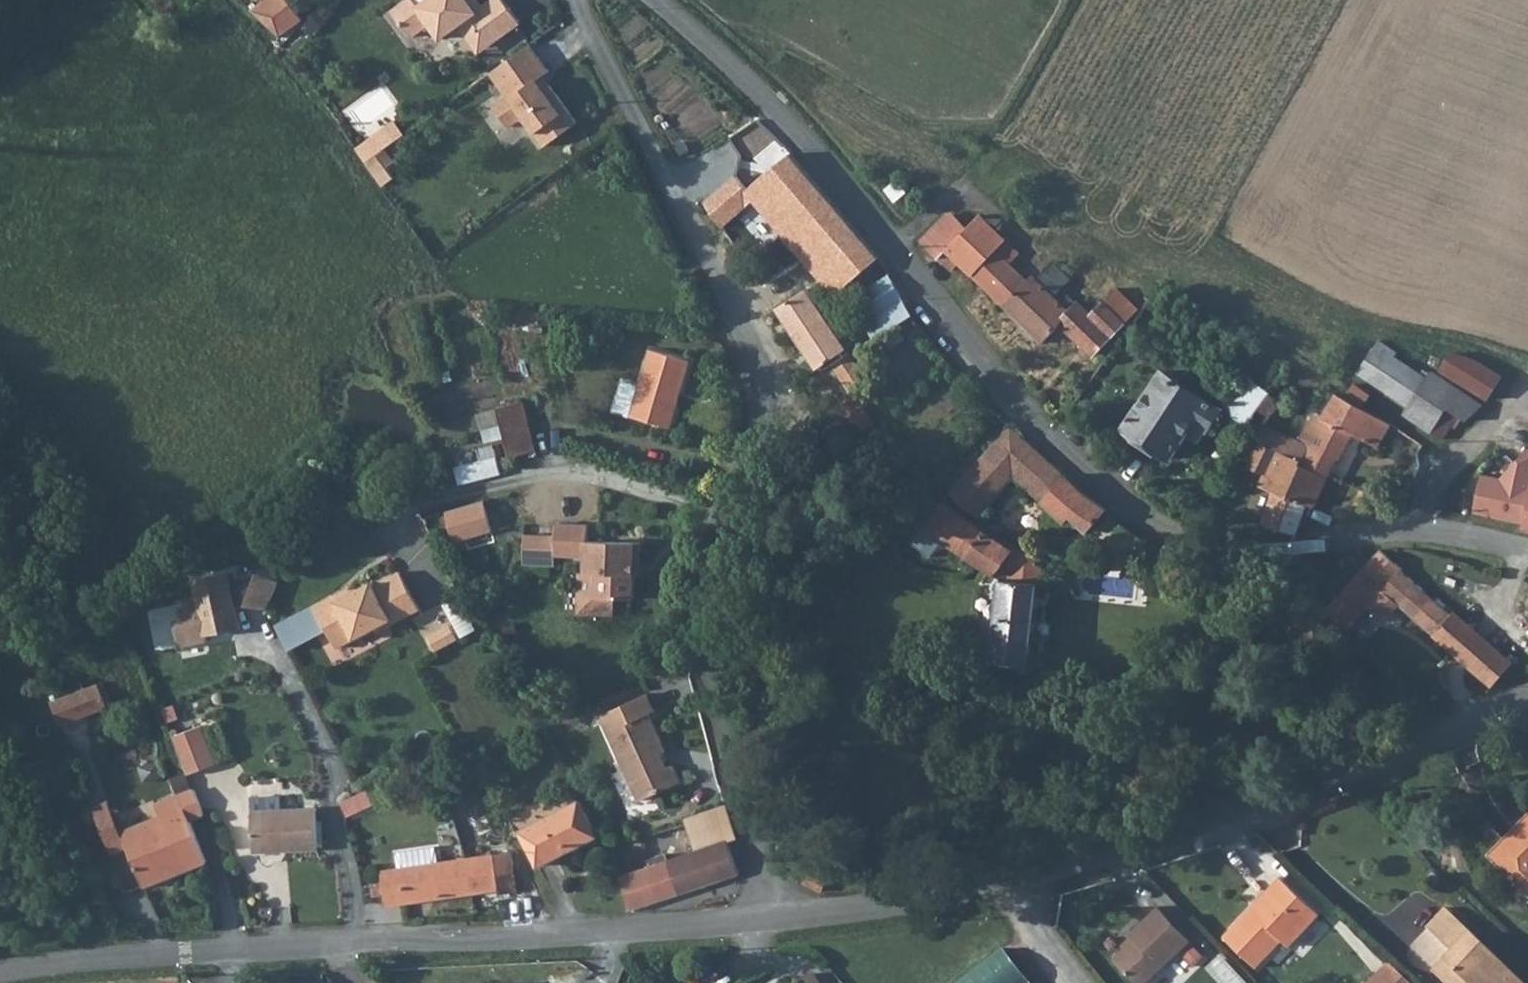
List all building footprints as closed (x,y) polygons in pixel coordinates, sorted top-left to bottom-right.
[(248,9),(277,36),(300,19),(284,0),(261,0),(248,9)] [(419,4),(417,0),(405,0),(393,9),(412,34),(430,21),(441,36),(460,22),(471,15),(490,41),(520,20),(506,0),(488,0),(483,4),(480,0),(425,0),(419,4)] [(471,15),(460,22),(479,50),(490,41),(471,15)] [(550,67),(531,40),(494,67),(501,77),(499,78),(508,91),(495,101),(511,123),(521,116),(528,117),(546,142),(578,118),(545,72),(550,67)] [(494,67),(492,69),(499,78),(501,77),(494,67)] [(374,135),(383,148),(407,130),(398,117),(374,135)] [(360,145),(369,158),(383,148),(374,135),(360,145)] [(720,187),(705,201),(722,227),(731,219),(739,230),(749,222),(768,246),(784,235),(832,294),(849,282),(880,257),(790,152),(789,153),(747,191),(729,169),(720,167),(711,175),(720,187)] [(898,179),(886,189),(894,200),(906,190),(898,179)] [(922,242),(939,258),(949,249),(964,232),(948,216),(922,242)] [(964,232),(949,249),(960,260),(970,270),(992,249),(1003,237),(981,216),(964,232)] [(949,249),(939,258),(950,269),(960,260),(949,249)] [(992,249),(970,270),(1040,340),(1058,322),(1092,355),(1122,322),(1101,301),(1087,315),(1074,303),(1068,308),(1055,296),(1071,279),(1051,260),(1034,278),(1030,275),(1027,276),(1024,280),(992,249)] [(913,313),(891,277),(857,295),(871,316),(864,321),(875,338),(913,313)] [(806,287),(775,308),(817,369),(829,361),(842,379),(848,387),(851,391),(853,395),(859,390),(870,381),(861,365),(838,332),(806,287)] [(1114,287),(1101,301),(1122,322),(1134,305),(1114,287)] [(508,394),(543,386),(527,321),(493,329),(508,394)] [(1403,413),(1443,438),(1457,416),(1466,421),(1482,406),(1433,370),(1427,376),(1394,356),(1397,351),(1378,340),(1358,372),(1408,403),(1403,413)] [(630,411),(629,412),(667,424),(691,354),(653,342),(639,384),(630,411)] [(1452,352),(1442,369),(1488,399),(1496,388),(1501,376),(1486,367),(1475,360),(1452,352)] [(1172,456),(1190,433),(1198,421),(1210,430),(1224,410),(1165,367),(1150,388),(1126,422),(1172,456)] [(630,411),(639,384),(622,378),(613,405),(630,411)] [(1284,401),(1255,380),(1231,415),(1255,431),(1269,426),(1284,401)] [(1354,385),(1346,398),(1365,408),(1373,396),(1354,385)] [(525,394),(501,399),(512,449),(537,446),(525,394)] [(1264,438),(1263,441),(1302,458),(1300,463),(1327,474),(1335,456),(1338,458),(1350,430),(1377,445),(1382,437),(1391,423),(1365,408),(1346,398),(1338,394),(1326,419),(1315,414),(1311,423),(1302,441),(1281,431),(1264,438)] [(1198,421),(1190,433),(1202,442),(1210,430),(1198,421)] [(1391,423),(1382,437),(1391,441),(1398,427),(1391,423)] [(1010,425),(965,477),(995,502),(1016,477),(1067,523),(1071,518),(1086,532),(1090,532),(1092,530),(1107,512),(1110,508),(1087,495),(1081,490),(1020,434),(1010,425)] [(1302,458),(1263,441),(1252,466),(1268,473),(1262,487),(1275,493),(1261,524),(1296,536),(1299,531),(1309,504),(1315,506),(1327,474),(1300,463),(1302,458)] [(1483,475),(1476,515),(1524,525),(1523,532),(1527,533),(1527,449),(1502,479),(1483,475)] [(995,502),(965,477),(952,492),(982,518),(995,502)] [(483,494),(447,506),(457,537),(493,525),(483,494)] [(1016,549),(946,503),(928,526),(937,534),(1003,582),(995,664),(1033,668),(1044,561),(1041,559),(1016,549)] [(561,521),(561,531),(561,535),(560,554),(571,555),(592,555),(592,571),(602,570),(602,595),(620,596),(638,596),(640,561),(644,561),(645,541),(593,538),(593,522),(561,521)] [(560,554),(561,535),(531,534),(530,564),(560,565),(560,554)] [(1379,549),(1330,608),(1328,610),(1335,615),(1333,618),(1350,632),(1371,606),(1387,619),(1400,605),(1437,635),(1454,615),(1401,572),(1403,569),(1379,549)] [(318,601),(340,643),(378,624),(380,628),(421,606),(402,569),(376,581),(375,578),(339,596),(336,591),(318,601)] [(602,570),(592,571),(585,570),(583,612),(620,613),(620,596),(602,595),(602,570)] [(203,636),(240,630),(236,607),(243,607),(265,610),(277,581),(255,574),(231,579),(229,571),(190,579),(194,600),(177,603),(181,618),(172,620),(179,647),(205,641),(203,636)] [(1330,608),(1309,589),(1289,610),(1317,635),(1333,618),(1335,615),(1328,610),(1330,608)] [(463,635),(475,630),(462,599),(450,604),(463,635)] [(1454,615),(1437,635),(1497,685),(1515,660),(1457,613),(1454,615)] [(97,687),(50,706),(61,730),(106,711),(97,687)] [(981,703),(990,705),(992,690),(982,690),(981,703)] [(647,695),(600,719),(643,802),(683,782),(674,765),(670,767),(663,754),(668,752),(649,715),(656,712),(647,695)] [(201,730),(176,740),(191,778),(215,766),(201,730)] [(208,819),(197,792),(160,807),(164,816),(141,827),(147,844),(131,851),(146,888),(207,863),(193,826),(208,819)] [(581,801),(573,805),(587,831),(596,828),(581,801)] [(130,809),(134,823),(162,817),(158,803),(130,809)] [(112,804),(95,811),(114,857),(131,851),(112,804)] [(587,831),(573,805),(525,829),(544,863),(591,839),(587,831)] [(316,810),(250,812),(251,853),(317,851),(316,810)] [(738,817),(692,833),(698,851),(730,840),(743,836),(738,817)] [(1495,858),(1527,890),(1527,824),(1495,858)] [(596,828),(587,831),(591,839),(601,834),(596,828)] [(698,851),(623,877),(634,911),(673,898),(742,874),(730,840),(698,851)] [(382,879),(370,880),(372,894),(383,893),(386,905),(500,891),(500,895),(517,892),(511,853),(380,870),(382,879)] [(1259,905),(1231,932),(1263,962),(1287,938),(1294,944),(1325,912),(1286,873),(1274,888),(1278,892),(1262,909),(1259,905)] [(1142,939),(1136,945),(1159,973),(1195,940),(1162,905),(1134,930),(1142,939)] [(1430,929),(1457,956),(1439,975),(1447,982),(1524,982),(1449,910),(1430,929)] [(1136,945),(1120,958),(1142,982),(1147,982),(1159,973),(1136,945)] [(998,953),(960,982),(1023,982),(998,953)] [(1251,980),(1225,953),(1211,966),(1228,982),(1248,982),(1251,980)]
